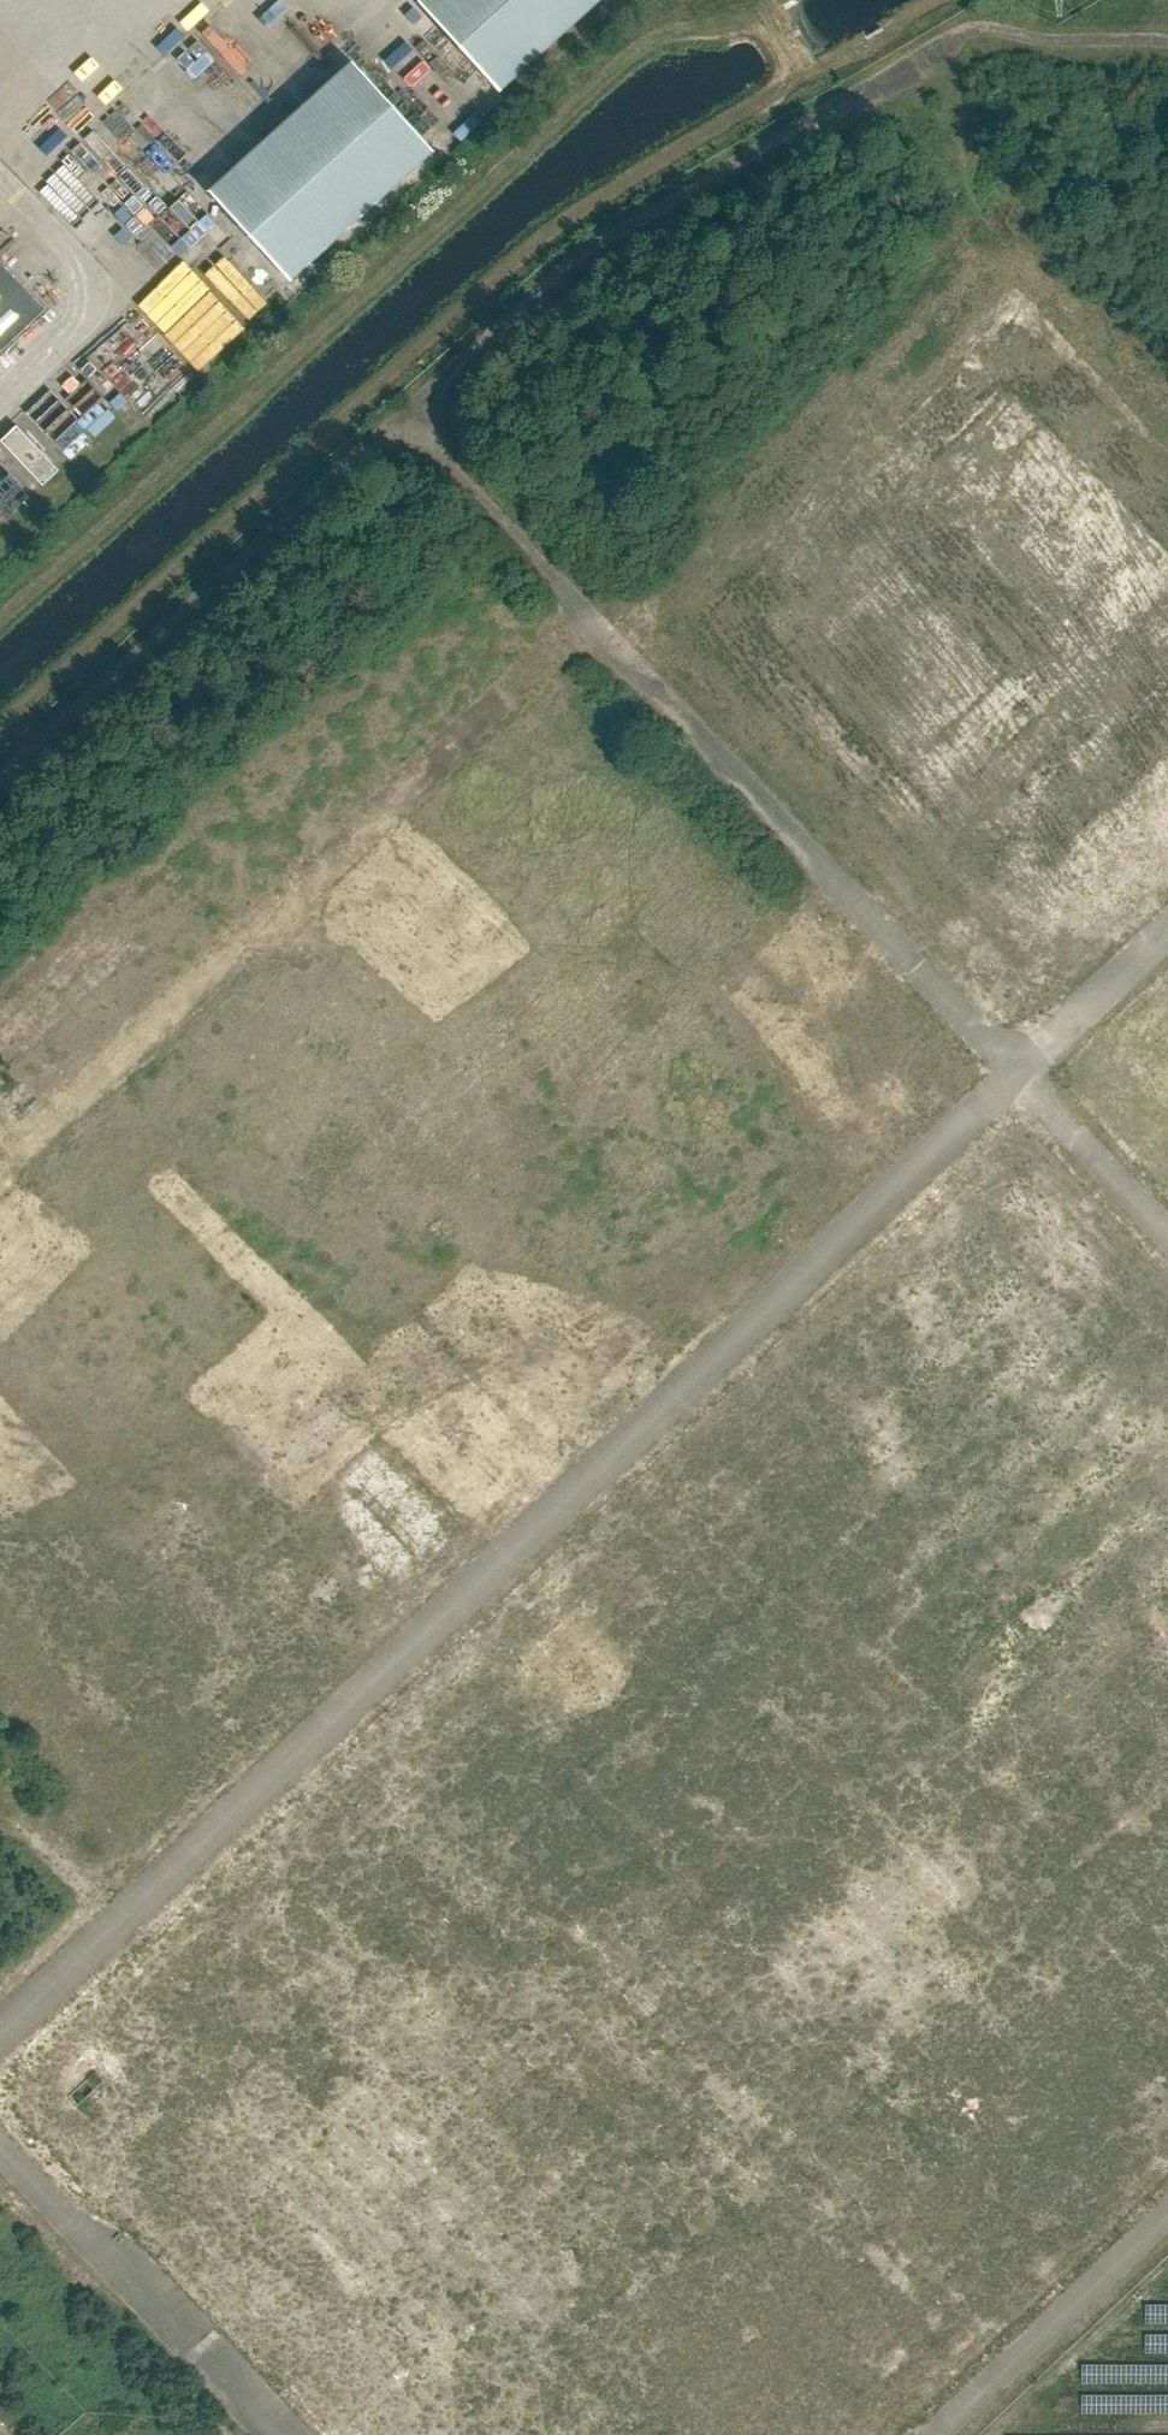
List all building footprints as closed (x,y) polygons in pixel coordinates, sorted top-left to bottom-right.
[(499,91),(599,0),(419,0),(417,2),(499,91)] [(290,281),(433,151),(352,61),(208,191),(290,281)] [(45,309),(2,263),(0,265),(0,351),(45,309)] [(44,484),(60,469),(18,424),(2,439),(44,484)]
